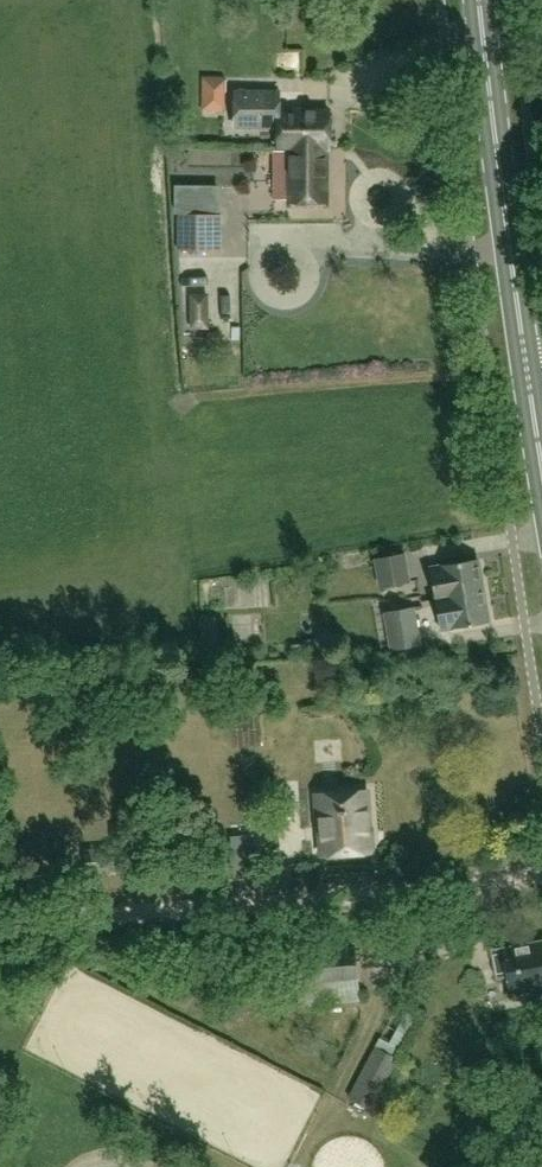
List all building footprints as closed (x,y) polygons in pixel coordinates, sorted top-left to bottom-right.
[(227,111),(227,77),(202,77),(202,112),(227,111)] [(288,148),(327,148),(330,148),(330,112),(279,112),(279,92),(236,93),(236,126),(277,126),(277,148),(288,148)] [(275,199),(289,203),(289,205),(327,205),(327,148),(288,148),(288,164),(274,168),(275,199)] [(222,251),(222,214),(180,214),(180,251),(222,251)] [(227,254),(201,258),(205,281),(231,277),(227,254)] [(221,308),(221,294),(197,293),(196,308),(221,308)] [(410,582),(405,554),(377,559),(382,587),(410,582)] [(437,599),(484,591),(479,560),(431,568),(437,599)] [(484,591),(437,599),(442,631),(490,622),(484,591)] [(423,647),(416,607),(383,612),(390,651),(423,647)] [(322,855),(372,851),(368,792),(318,796),(322,855)] [(85,873),(121,871),(119,847),(84,849),(85,873)] [(509,977),(512,994),(532,990),(532,986),(541,985),(541,943),(525,946),(524,942),(491,948),(496,979),(509,977)] [(361,1001),(358,950),(297,954),(301,1006),(361,1001)] [(374,1111),(399,1058),(421,1018),(408,1010),(386,1052),(375,1047),(349,1097),(374,1111)]
